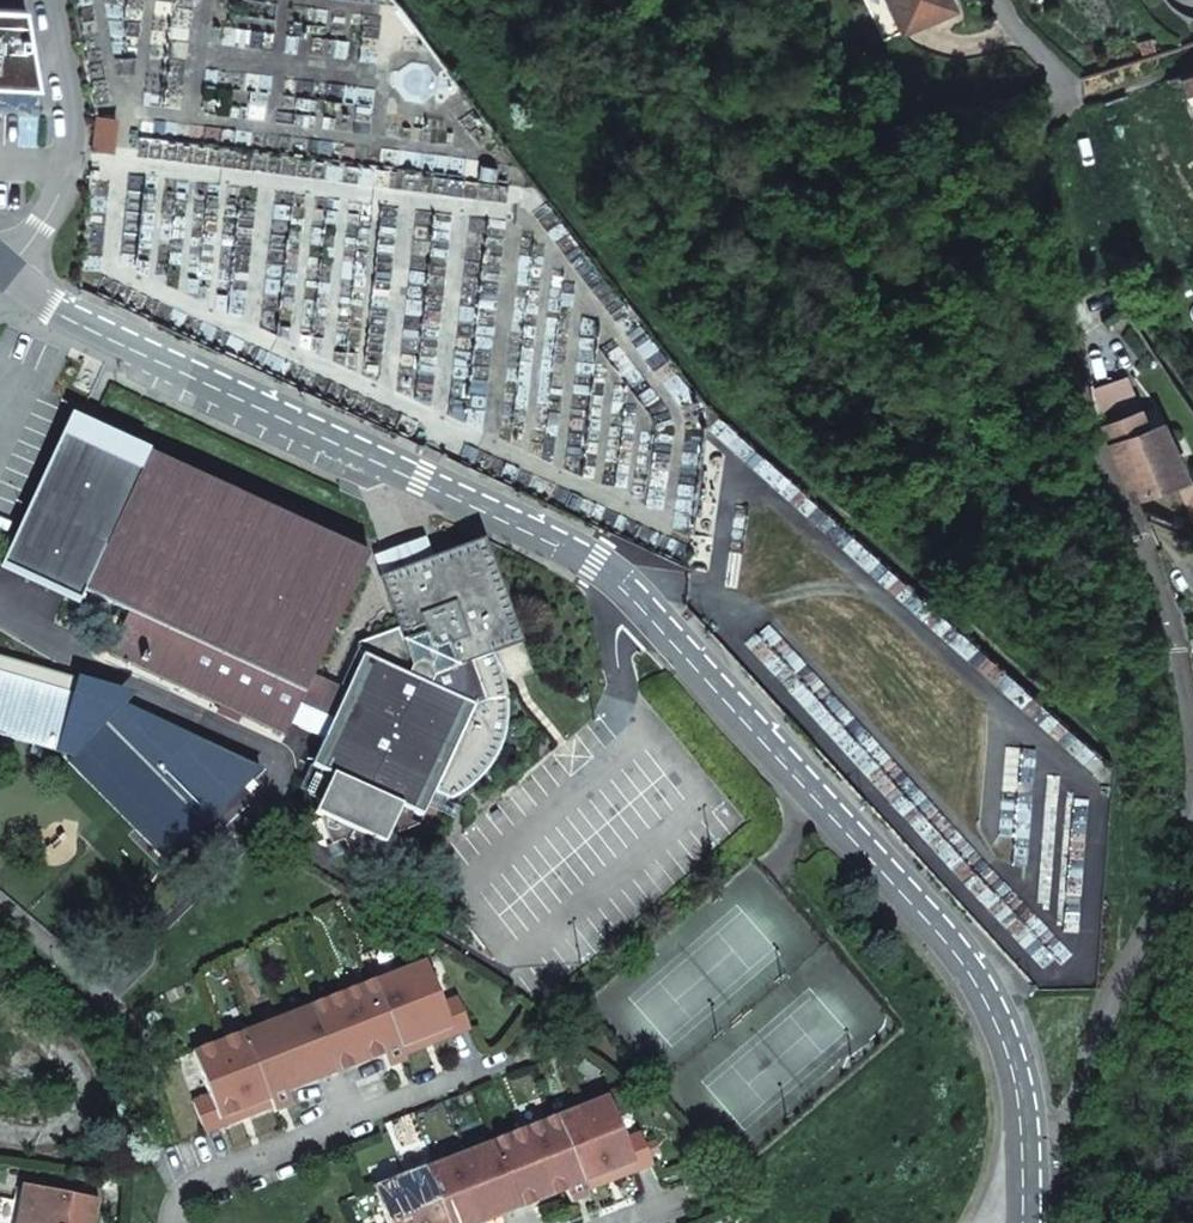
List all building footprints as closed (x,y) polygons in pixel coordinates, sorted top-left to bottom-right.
[(948,0),(886,0),(902,33),(952,9),(948,0)] [(26,8),(0,7),(0,105),(43,107),(40,87),(26,8)] [(1181,79),(1185,92),(1192,89),(1192,74),(1181,79)] [(1180,76),(1167,81),(1173,96),(1185,92),(1181,79),(1180,76)] [(1173,96),(1167,81),(1127,95),(1133,110),(1173,96)] [(114,119),(96,117),(95,136),(111,138),(114,119)] [(550,204),(538,188),(522,186),(521,199),(550,204)] [(1102,429),(1134,502),(1177,483),(1153,428),(1142,433),(1135,415),(1102,429)] [(9,569),(71,437),(63,433),(1,566),(9,569)] [(291,724),(313,680),(371,556),(149,453),(142,469),(71,437),(9,569),(80,602),(85,591),(129,611),(109,654),(220,706),(242,716),(285,737),(291,724)] [(1192,483),(1177,490),(1192,525),(1192,485),(1192,483)] [(523,643),(485,539),(382,577),(401,628),(422,620),(411,591),(469,569),(491,628),(481,632),(483,639),(493,635),(498,648),(489,651),(490,655),(523,643)] [(313,680),(291,724),(324,739),(312,765),(334,775),(316,814),(324,817),(333,843),(345,839),(349,852),(377,842),(385,846),(404,807),(421,815),(431,794),(452,804),(464,796),(475,787),(483,779),(491,767),(496,757),(499,750),(502,742),(505,731),(506,719),(506,698),(506,689),(504,683),(502,676),(495,659),(492,660),(490,655),(489,651),(498,648),(493,635),(483,639),(481,632),(491,628),(469,569),(411,591),(422,620),(401,628),(359,644),(362,654),(344,695),(313,680)] [(171,862),(267,771),(125,705),(128,700),(114,688),(0,655),(0,733),(55,750),(70,759),(171,862)] [(242,716),(220,706),(217,712),(239,723),(242,716)] [(324,1003),(350,1070),(381,1058),(386,1070),(404,1063),(398,1051),(446,1032),(448,1038),(468,1031),(455,1000),(439,1006),(422,963),(324,1003)] [(315,1084),(350,1070),(324,1003),(288,1016),(315,1084)] [(284,1096),(315,1084),(288,1016),(190,1055),(207,1098),(190,1105),(203,1136),(222,1128),(220,1122),(267,1103),(272,1116),(290,1109),(284,1096)] [(508,1137),(535,1204),(536,1204),(565,1192),(570,1205),(588,1199),(583,1185),(630,1166),(633,1173),(652,1165),(640,1134),(623,1141),(606,1098),(508,1137)] [(500,1218),(535,1204),(508,1137),(474,1150),(500,1218)] [(500,1218),(474,1150),(470,1152),(375,1189),(388,1222),(487,1222),(500,1218)] [(24,1186),(21,1202),(0,1197),(0,1222),(94,1222),(98,1201),(24,1186)]
